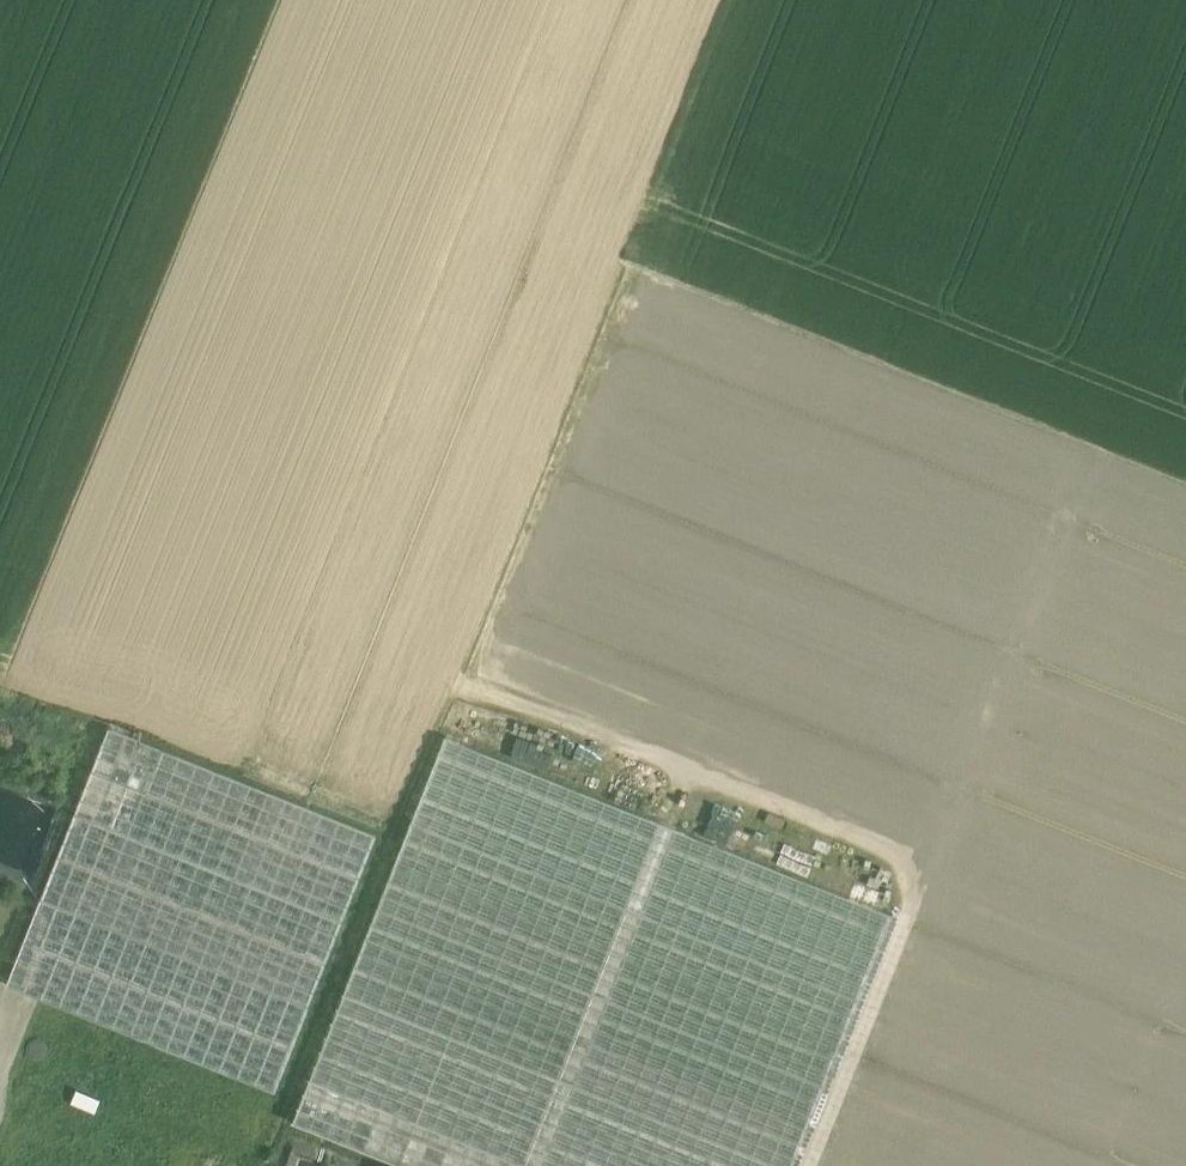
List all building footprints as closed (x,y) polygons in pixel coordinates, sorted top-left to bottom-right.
[(14,990),(269,1089),(366,842),(111,742),(14,990)] [(316,1118),(440,1165),(789,1165),(888,913),(462,746),(316,1118)]
